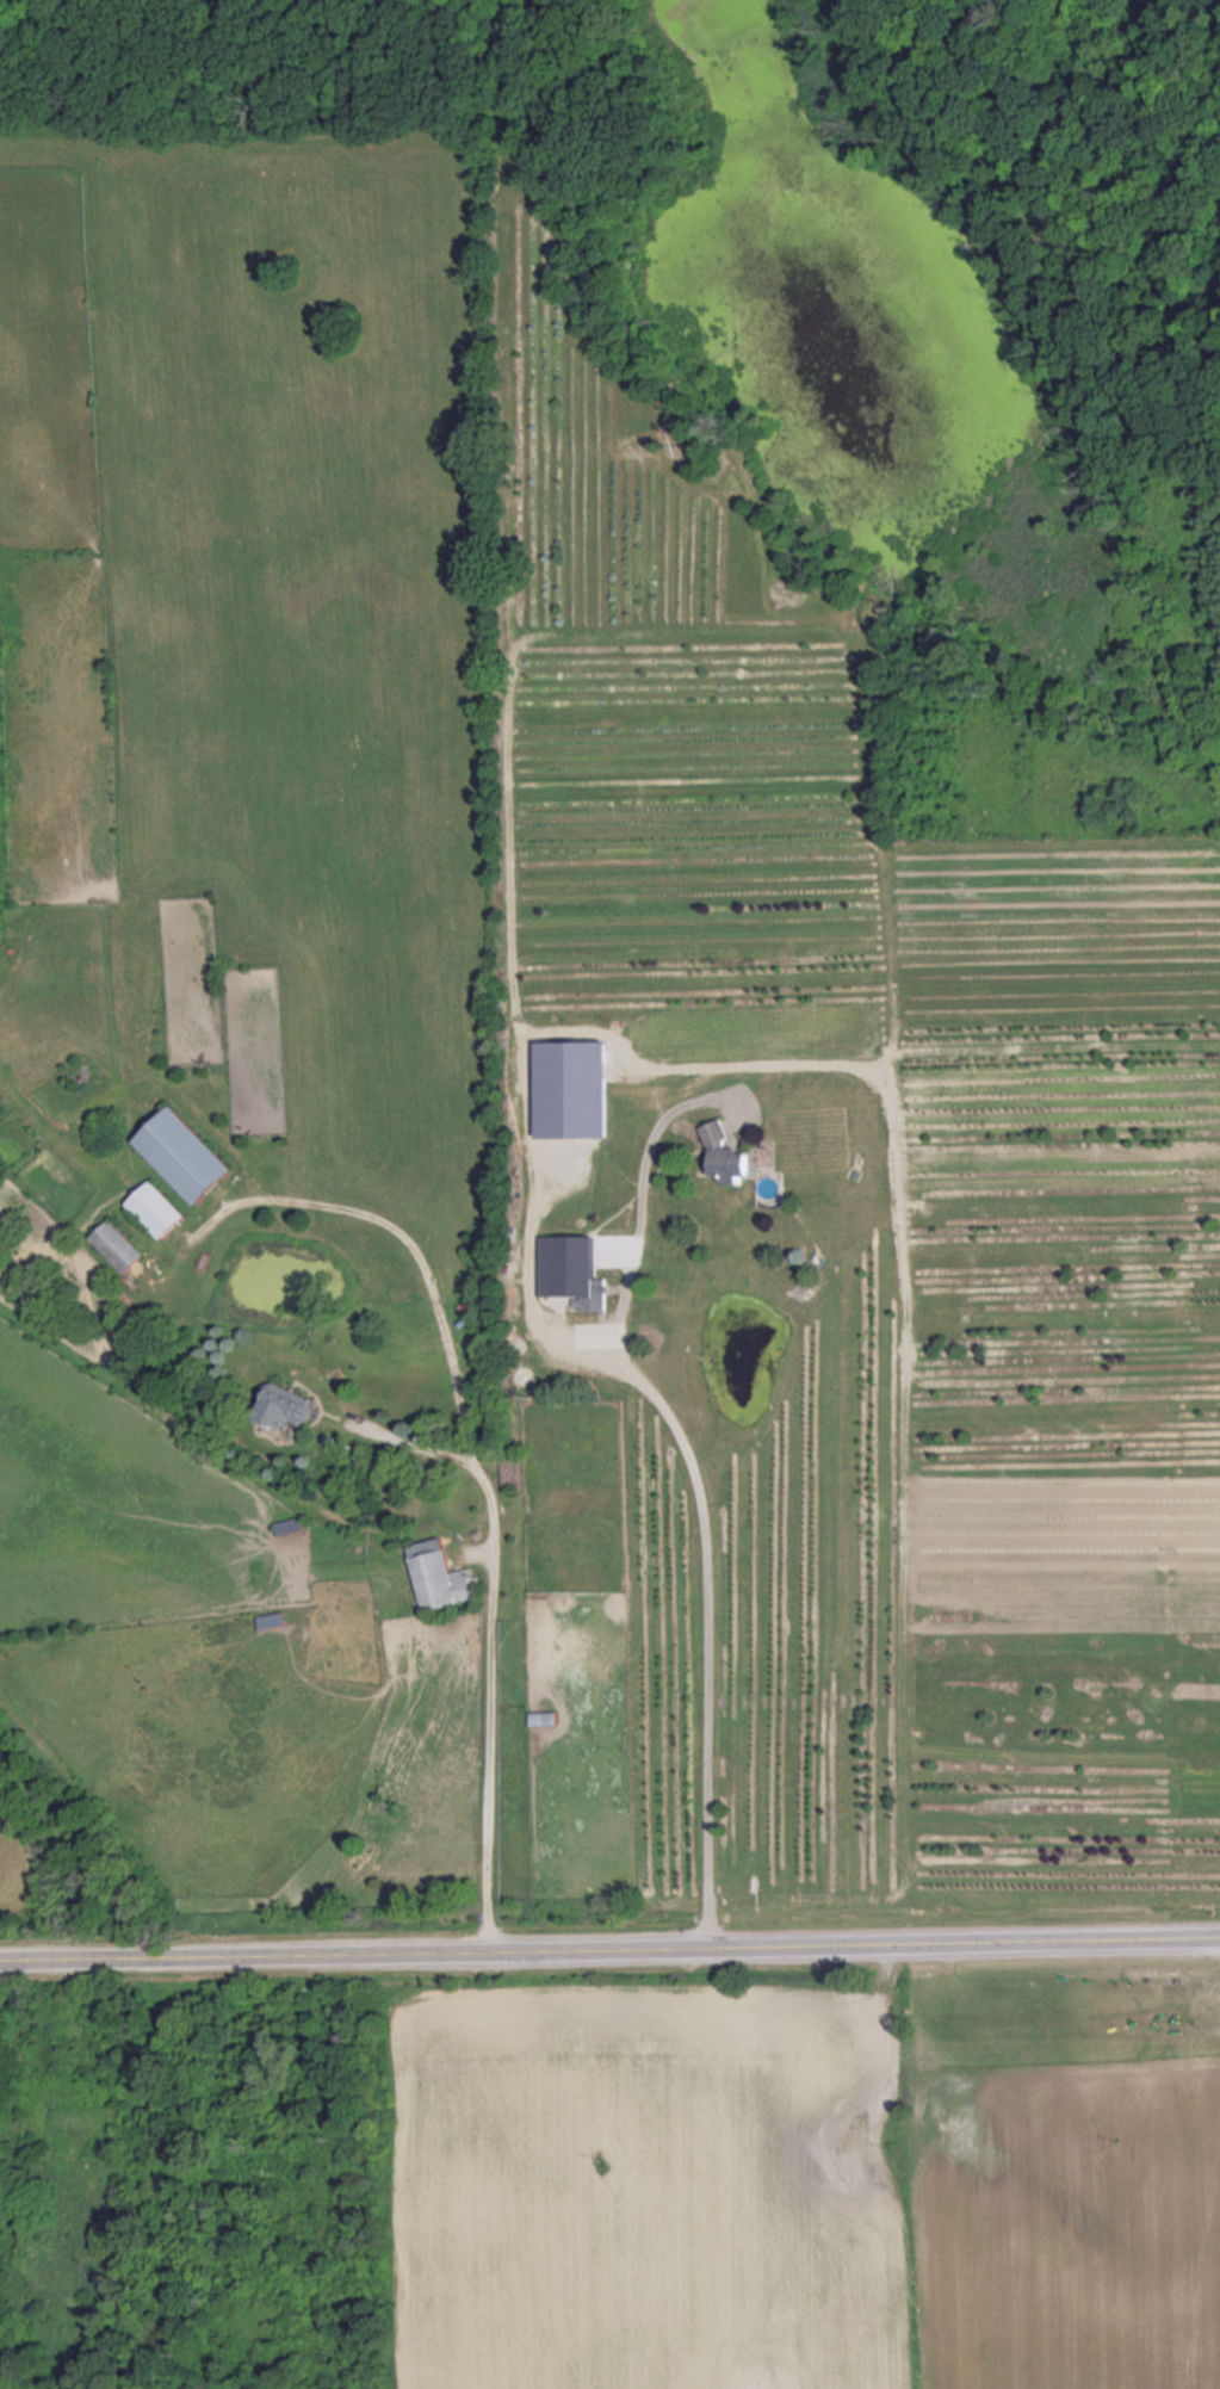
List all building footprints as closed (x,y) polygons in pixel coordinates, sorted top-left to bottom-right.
[(172,1104),(135,1139),(197,1204),(234,1168),(172,1104)] [(710,1174),(750,1174),(750,1147),(726,1147),(726,1121),(710,1121),(710,1174)] [(186,1214),(150,1179),(127,1202),(162,1238),(186,1214)] [(91,1236),(127,1272),(146,1253),(110,1217),(91,1236)] [(541,1233),(541,1295),(581,1295),(581,1309),(607,1309),(607,1277),(595,1277),(595,1233),(541,1233)] [(259,1416),(288,1428),(293,1418),(307,1425),(318,1399),(275,1380),(259,1416)] [(521,1457),(504,1457),(504,1483),(521,1483),(521,1457)] [(471,1567),(449,1571),(443,1538),(409,1544),(422,1610),(477,1599),(471,1567)] [(533,1712),(533,1725),(559,1725),(559,1712),(533,1712)]
